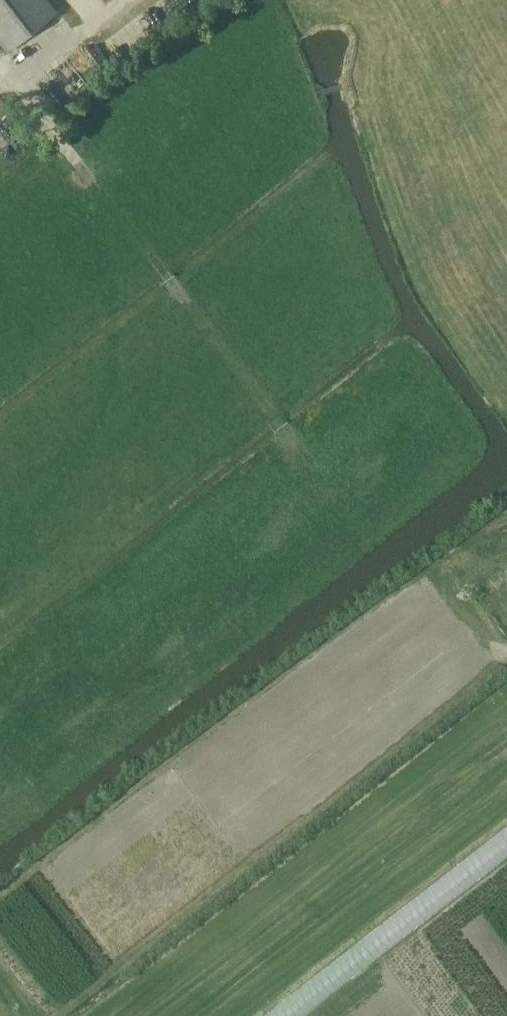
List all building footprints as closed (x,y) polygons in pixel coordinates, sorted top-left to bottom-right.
[(58,11),(49,0),(0,0),(0,41),(7,50),(58,11)]
